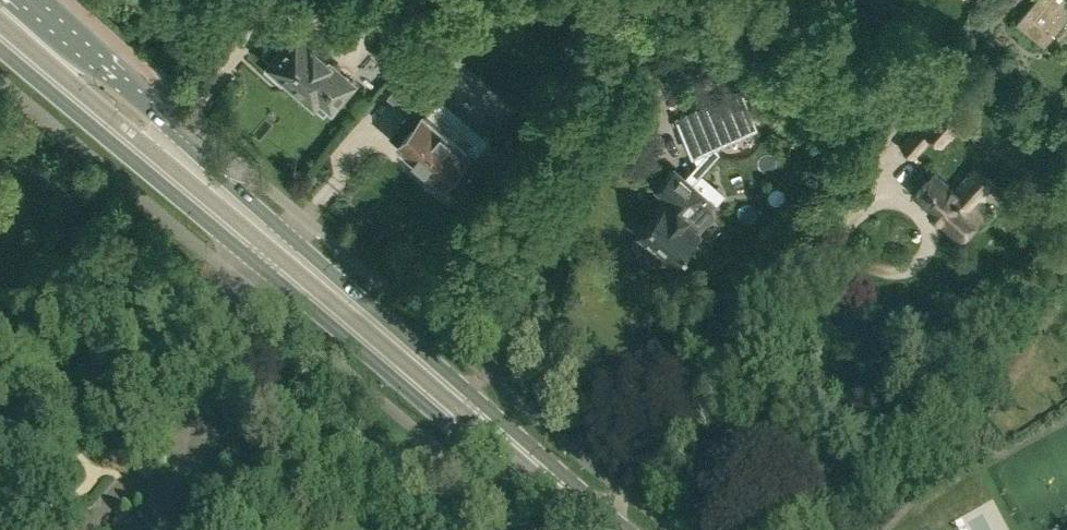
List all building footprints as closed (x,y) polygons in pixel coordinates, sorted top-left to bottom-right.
[(651,14),(669,4),(667,0),(644,0),(651,14)] [(1016,22),(1040,41),(1049,30),(1054,34),(1063,23),(1066,18),(1066,0),(1034,0),(1016,22)] [(325,111),(333,101),(354,77),(298,30),(287,42),(278,34),(263,51),(273,59),(272,60),(274,61),(268,68),(282,81),(288,74),(316,97),(313,100),(325,111)] [(418,119),(405,135),(399,141),(442,178),(443,177),(454,187),(468,172),(463,168),(476,154),(428,112),(456,79),(426,53),(390,94),(418,119)] [(716,203),(692,183),(719,151),(716,144),(757,126),(741,89),(676,118),(692,155),(708,148),(709,151),(686,178),(674,167),(657,186),(667,195),(658,205),(660,207),(646,223),(644,222),(639,228),(650,237),(649,239),(648,241),(647,242),(647,244),(647,246),(647,247),(648,249),(648,250),(649,252),(650,253),(652,254),(654,255),(657,256),(660,256),(662,255),(665,254),(665,253),(666,252),(675,260),(690,243),(692,245),(697,239),(695,237),(701,231),(700,230),(707,222),(712,220),(715,216),(715,212),(712,207),(716,203)] [(919,124),(899,145),(916,160),(935,138),(943,145),(962,124),(941,105),(922,126),(919,124)] [(967,228),(971,232),(993,209),(980,198),(994,182),(976,165),(955,189),(935,171),(916,192),(932,206),(930,208),(940,218),(940,217),(960,235),(967,228)]
